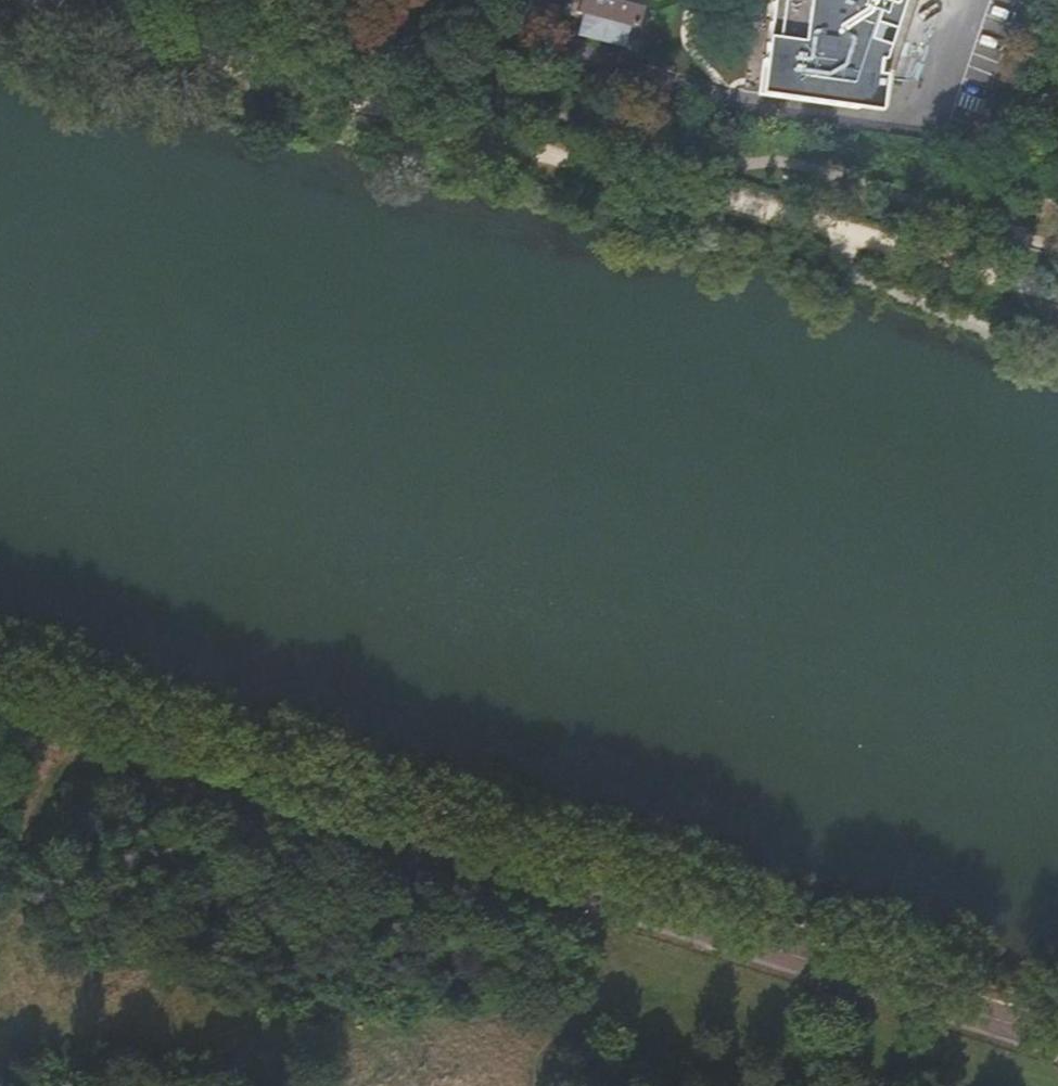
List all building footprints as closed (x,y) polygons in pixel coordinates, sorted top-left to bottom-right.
[(578,8),(585,10),(579,34),(625,45),(631,22),(638,24),(645,0),(580,0),(578,8)] [(754,92),(880,108),(882,73),(867,70),(870,54),(881,57),(900,0),(770,0),(754,92)]
